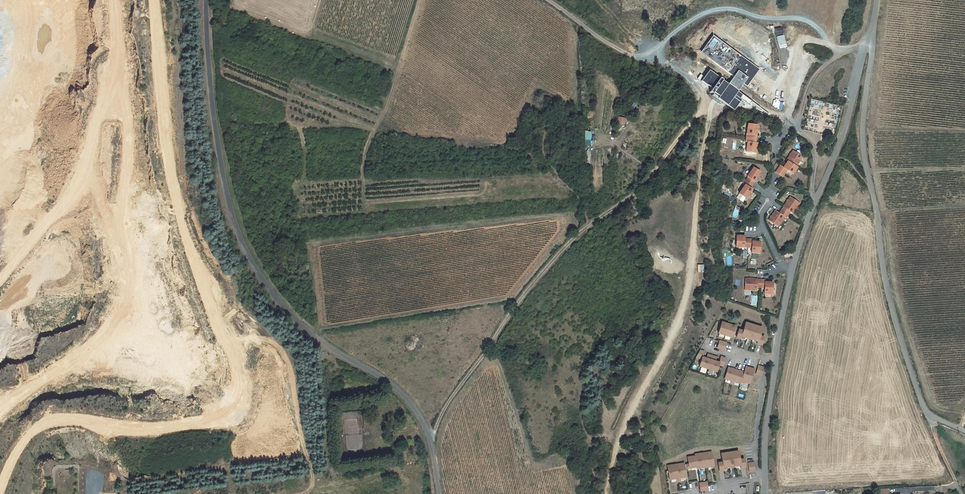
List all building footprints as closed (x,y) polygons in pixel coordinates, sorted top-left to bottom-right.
[(711,36),(714,31),(708,27),(705,32),(711,36)] [(735,109),(742,99),(741,98),(744,93),(741,91),(744,86),(748,88),(762,68),(714,34),(701,52),(734,76),(729,83),(725,80),(725,79),(722,77),(721,78),(711,70),(704,81),(714,88),(712,91),(717,94),(720,96),(719,98),(735,109)] [(755,139),(756,136),(757,126),(748,125),(746,138),(755,139)] [(754,143),(755,139),(746,138),(745,142),(747,143),(746,152),(755,153),(756,144),(754,143)] [(786,161),(787,162),(795,167),(802,157),(793,152),(786,161)] [(776,173),(782,177),(787,170),(792,174),(796,168),(795,167),(787,162),(783,168),(780,166),(776,173)] [(752,185),(755,182),(753,181),(759,172),(753,168),(747,177),(748,178),(746,181),(752,185)] [(750,188),(752,185),(746,181),(744,184),(745,185),(739,194),(745,198),(752,189),(750,188)] [(783,207),(781,210),(788,215),(790,212),(792,213),(798,204),(790,198),(783,207)] [(779,214),(775,211),(769,221),(778,226),(784,217),(785,218),(788,215),(781,210),(779,214)] [(744,239),(744,237),(736,236),(736,247),(747,248),(748,239),(744,239)] [(748,239),(747,248),(751,248),(751,253),(759,253),(759,243),(752,242),(752,240),(748,239)] [(761,280),(757,280),(745,280),(745,290),(756,290),(757,288),(760,288),(761,280)] [(761,280),(760,288),(764,288),(764,293),(771,294),(772,283),(765,283),(764,280),(761,280)] [(736,327),(722,323),(718,334),(732,338),(736,327)] [(762,345),(765,336),(761,335),(763,329),(746,323),(744,330),(740,329),(737,337),(742,339),(743,337),(748,339),(751,340),(758,342),(758,344),(762,345)] [(728,342),(720,340),(718,348),(725,350),(728,342)] [(717,356),(708,354),(707,358),(703,357),(705,351),(701,350),(696,358),(702,360),(700,366),(718,372),(720,364),(724,365),(726,358),(722,356),(720,362),(716,360),(717,356)] [(764,367),(759,365),(756,374),(762,375),(764,367)] [(742,384),(743,380),(750,383),(754,369),(750,367),(746,366),(745,372),(740,370),(732,368),(729,367),(725,379),(742,384)] [(687,458),(688,464),(687,464),(687,470),(696,468),(696,469),(713,467),(711,452),(694,455),(694,457),(687,458)] [(721,454),(722,462),(718,463),(719,471),(725,470),(725,468),(730,467),(734,467),(740,466),(740,468),(745,467),(744,459),(740,459),(739,452),(721,454)] [(670,481),(676,480),(676,482),(680,481),(680,479),(686,478),(684,463),(667,466),(670,481)] [(707,482),(699,483),(700,491),(708,490),(707,482)]
